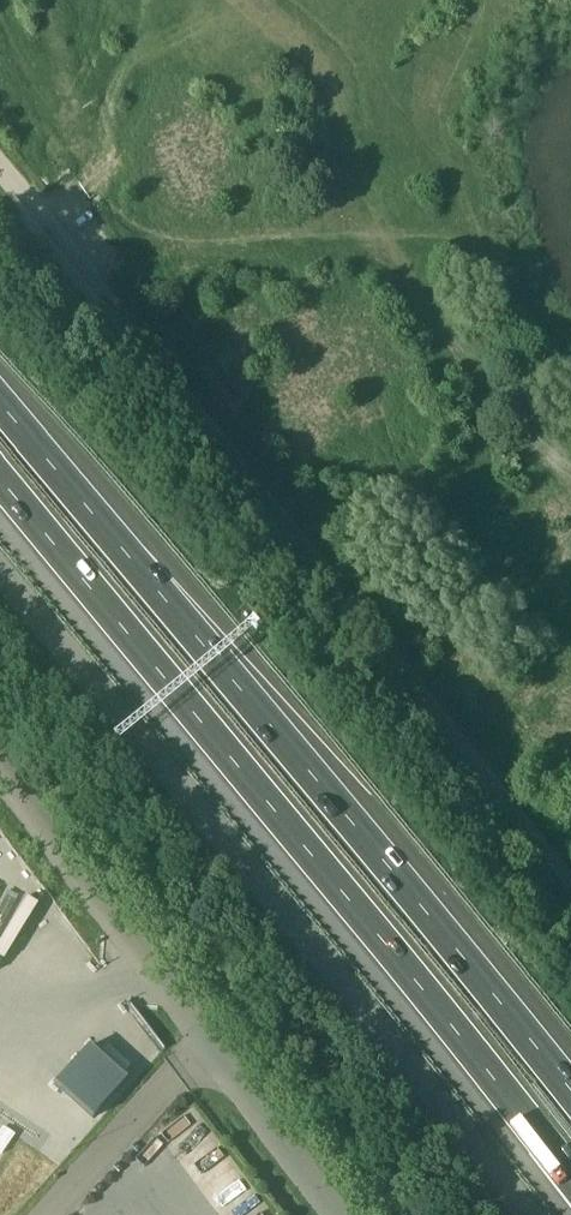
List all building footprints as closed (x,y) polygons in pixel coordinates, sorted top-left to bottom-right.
[(101,1051),(67,1089),(106,1123),(138,1085),(101,1051)]
